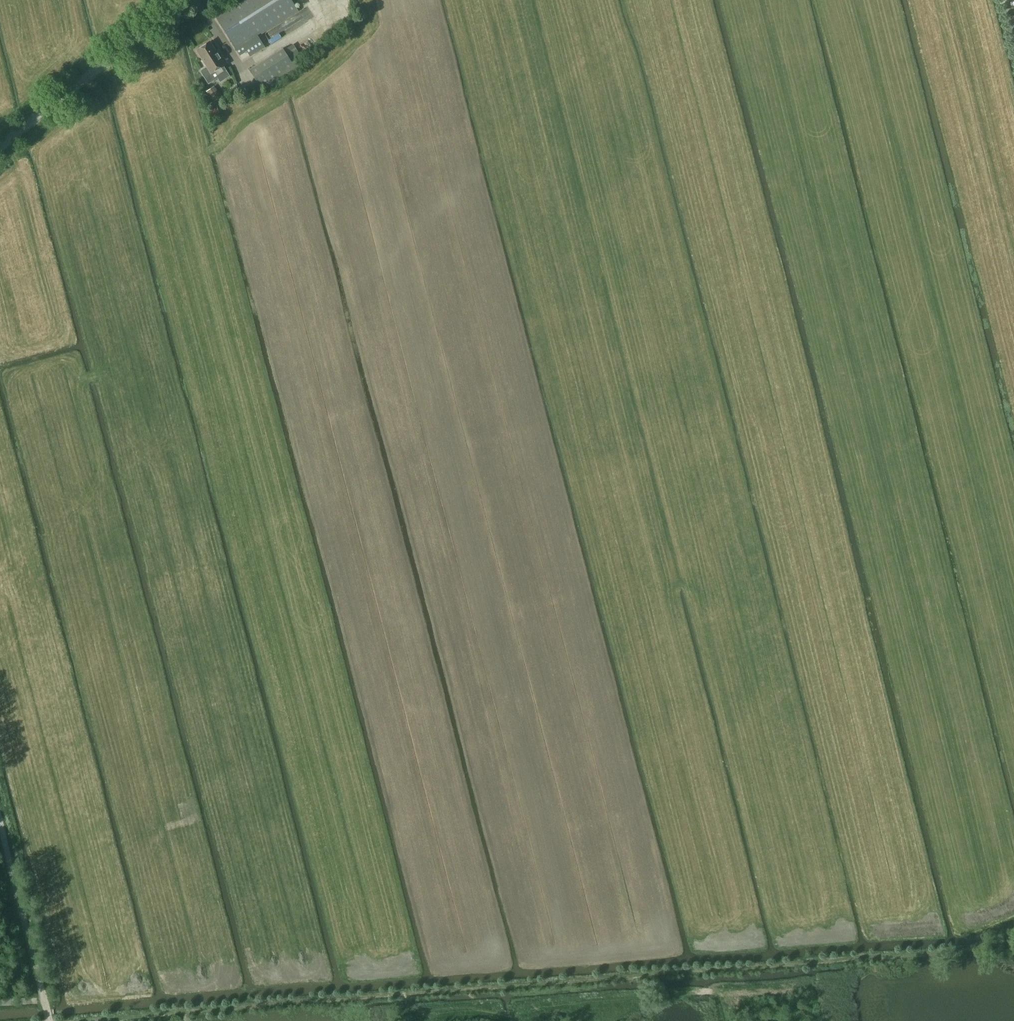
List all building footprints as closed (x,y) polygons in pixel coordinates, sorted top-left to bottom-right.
[(297,11),(290,0),(237,0),(214,14),(236,49),(297,11)] [(211,73),(227,63),(220,52),(217,53),(210,42),(196,50),(211,73)] [(283,48),(249,70),(262,90),(296,69),(283,48)]
